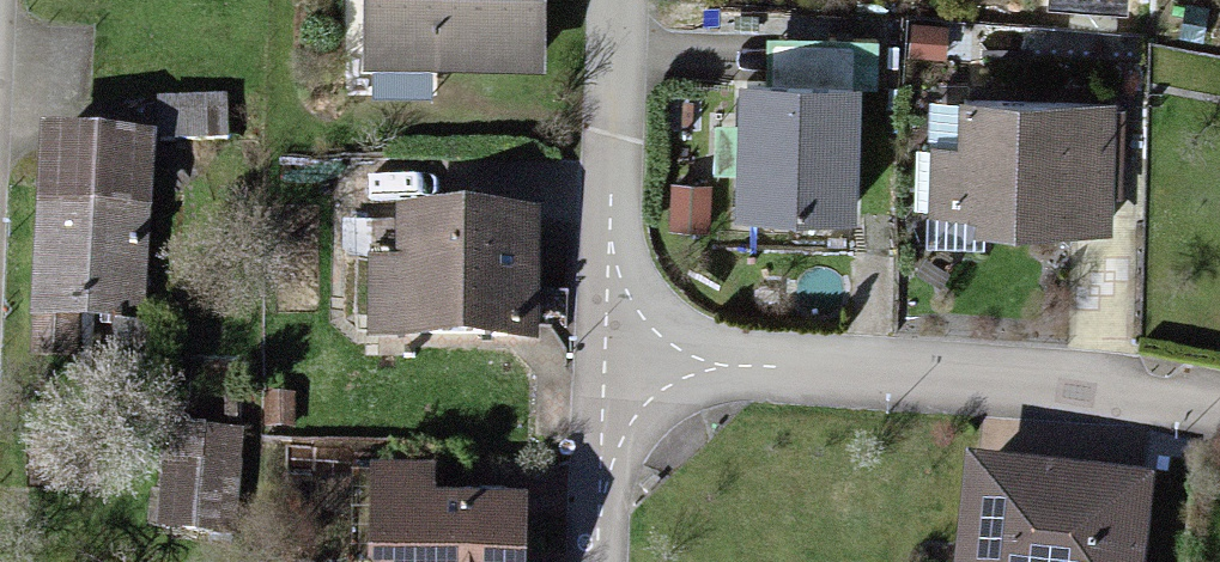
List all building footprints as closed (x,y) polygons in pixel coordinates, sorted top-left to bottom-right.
[(352,48),(522,58),(525,0),(354,0),(352,48)] [(858,64),(737,62),(734,201),(856,203),(858,64)] [(1115,94),(932,86),(926,215),(1110,223),(1115,94)] [(148,140),(28,134),(18,302),(138,309),(148,140)] [(537,226),(365,216),(359,319),(531,329),(537,226)] [(230,438),(152,434),(146,535),(225,540),(230,438)] [(964,449),(950,561),(1146,561),(1157,472),(964,449)] [(356,476),(351,561),(506,561),(510,508),(417,503),(419,479),(356,476)]
